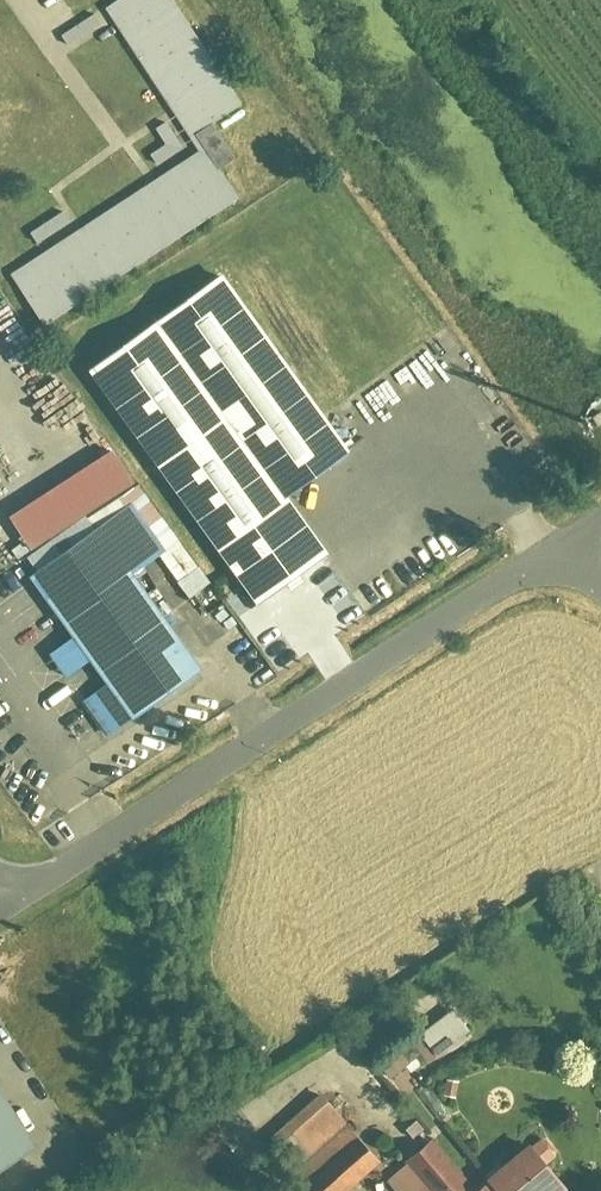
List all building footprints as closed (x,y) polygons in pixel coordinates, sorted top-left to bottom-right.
[(101,5),(191,138),(242,104),(171,0),(108,0),(101,5)] [(226,202),(195,154),(9,274),(41,323),(226,202)] [(40,249),(74,229),(62,210),(29,230),(40,249)] [(217,279),(83,373),(252,614),(325,560),(281,505),(344,460),(217,279)] [(127,505),(28,580),(68,639),(86,663),(103,687),(77,702),(104,739),(201,674),(126,578),(163,553),(127,505)] [(459,1008),(421,1036),(438,1058),(475,1029),(459,1008)] [(325,1093),(282,1130),(308,1161),(351,1124),(325,1093)] [(0,1102),(0,1174),(34,1151),(0,1102)] [(308,1161),(298,1169),(316,1190),(346,1190),(382,1160),(351,1124),(308,1161)] [(439,1139),(393,1178),(404,1190),(476,1190),(480,1188),(439,1139)] [(571,1187),(533,1142),(490,1179),(500,1190),(566,1190),(571,1187)] [(490,1179),(480,1188),(476,1190),(500,1190),(490,1179)]
